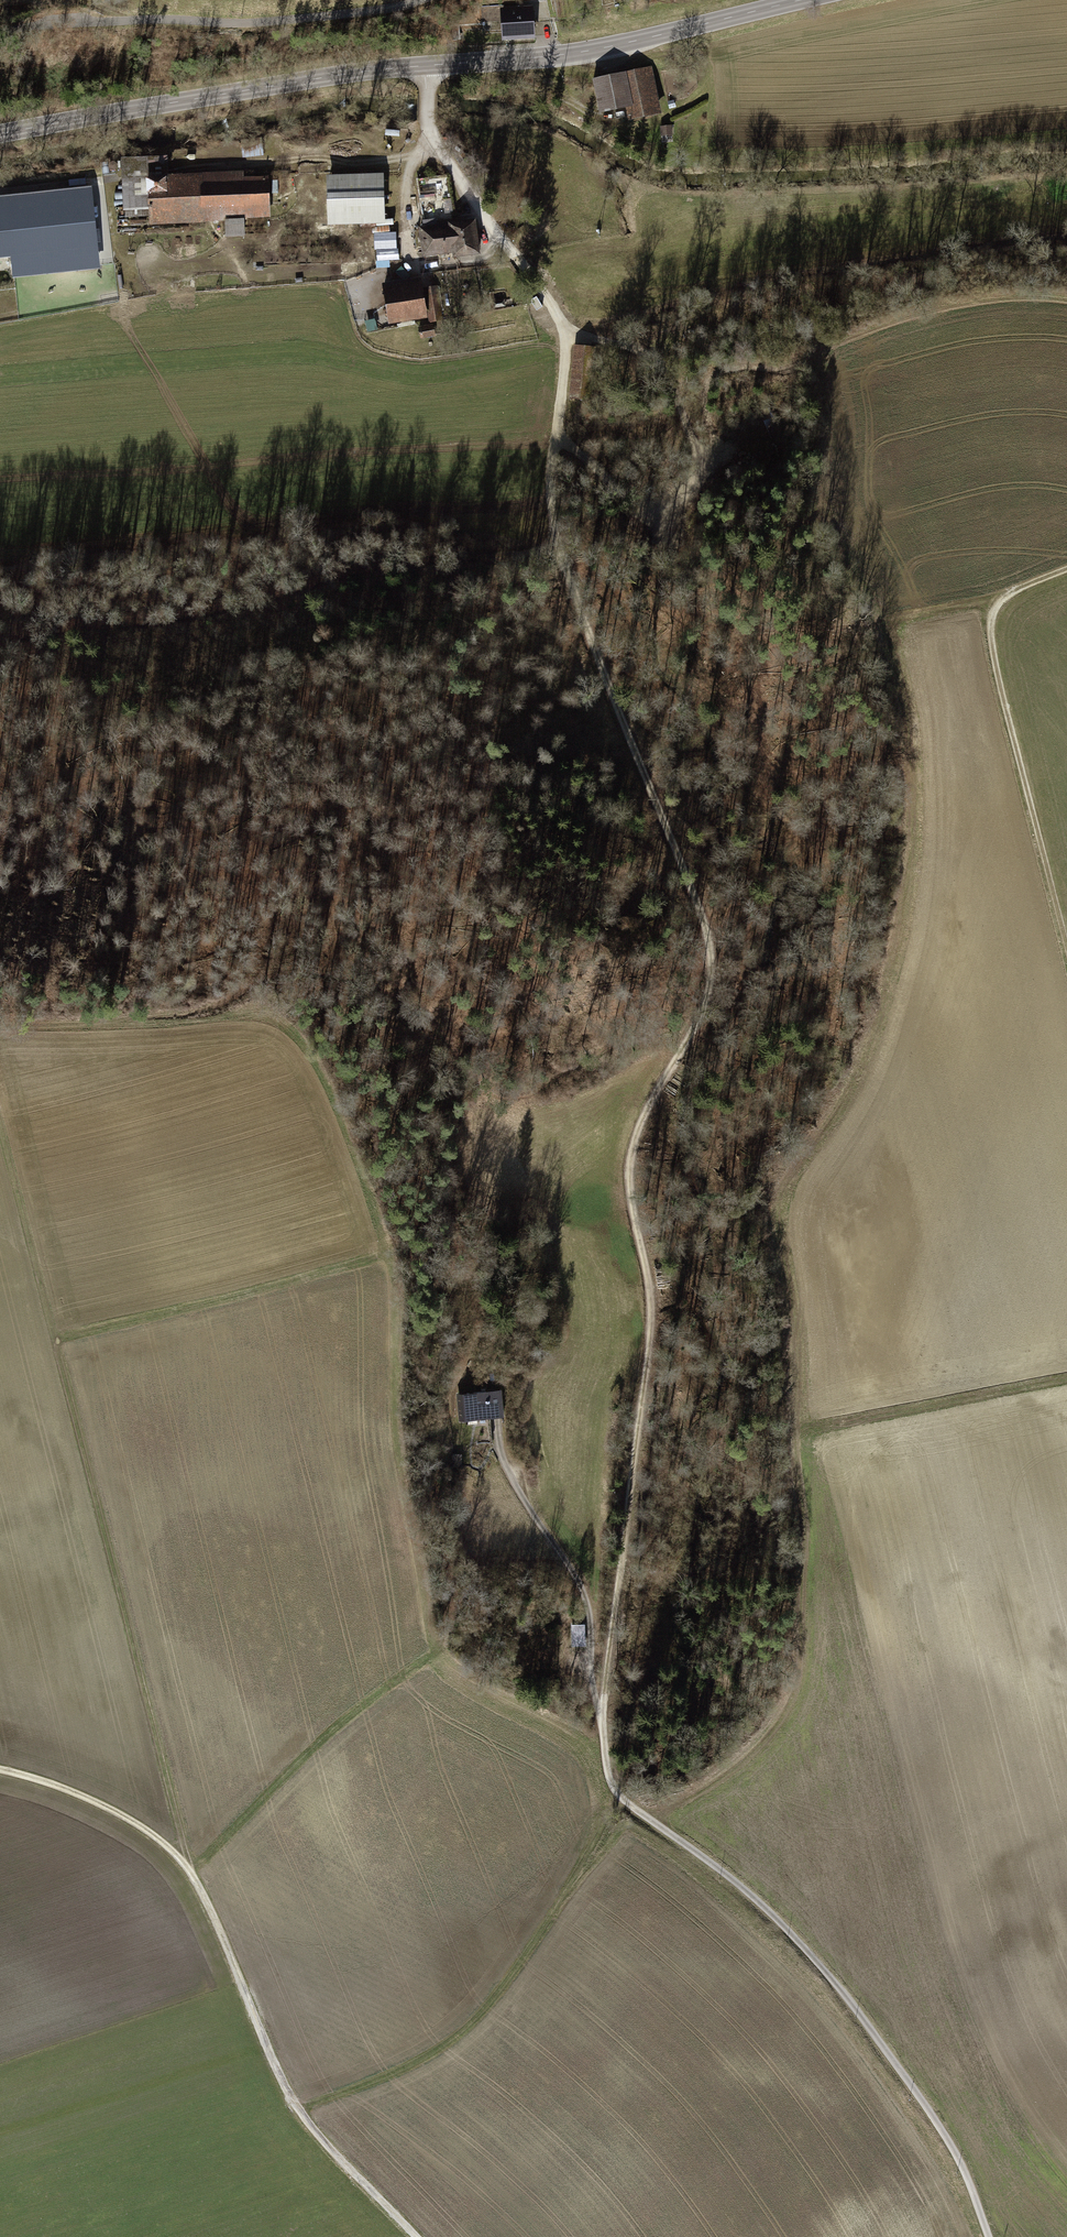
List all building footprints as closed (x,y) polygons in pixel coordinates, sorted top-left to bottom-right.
[(532,6),(481,9),(482,27),(498,26),(498,42),(534,40),(532,6)] [(651,66),(591,79),(599,114),(626,108),(628,121),(661,114),(651,66)] [(672,125),(661,126),(662,136),(673,136),(672,125)] [(168,156),(120,160),(123,213),(147,211),(149,228),(223,223),(224,238),(244,237),(243,220),(271,218),(269,177),(242,179),(242,172),(169,177),(168,156)] [(384,173),(326,175),(328,226),(385,224),(384,173)] [(414,179),(423,257),(452,254),(453,262),(481,258),(476,218),(456,220),(451,174),(414,179)] [(0,198),(0,254),(15,252),(17,272),(97,264),(90,189),(0,198)] [(378,260),(400,259),(399,248),(377,249),(378,260)] [(421,278),(382,285),(388,325),(427,319),(421,278)] [(439,287),(426,289),(431,322),(444,320),(439,287)] [(434,326),(420,328),(422,340),(436,338),(434,326)] [(501,1391),(458,1396),(461,1423),(505,1417),(501,1391)] [(587,1644),(586,1623),(571,1623),(572,1645),(587,1644)]
